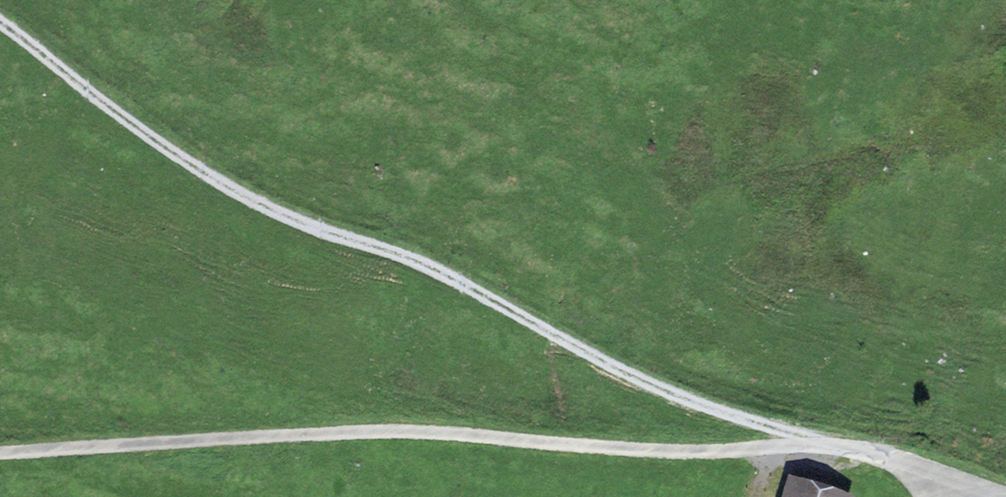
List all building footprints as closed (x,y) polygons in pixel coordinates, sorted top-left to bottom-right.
[(790,482),(785,496),(838,496),(790,482)]
